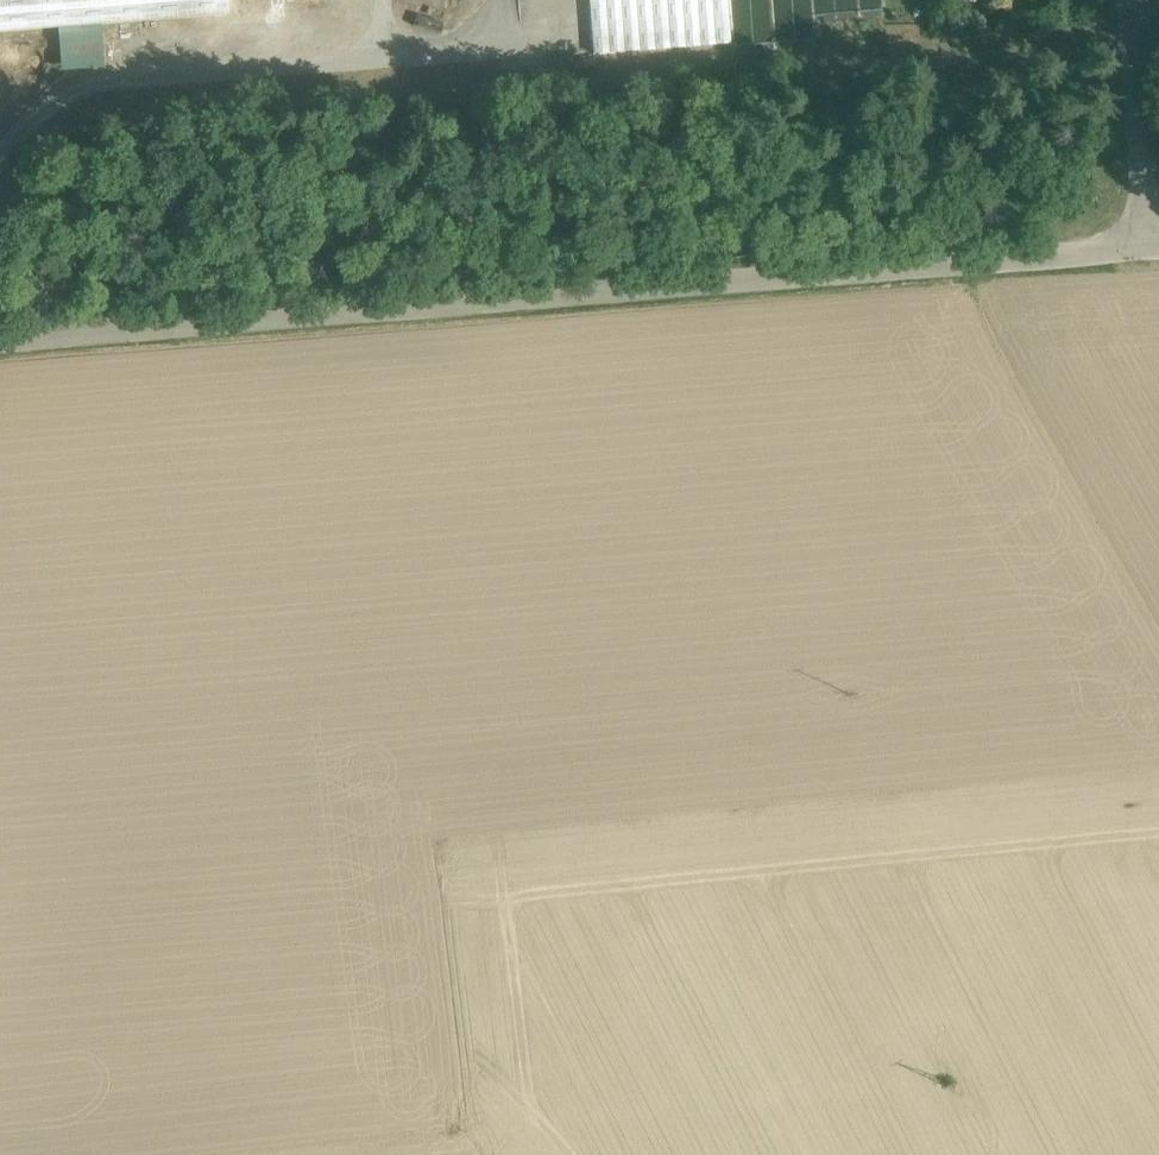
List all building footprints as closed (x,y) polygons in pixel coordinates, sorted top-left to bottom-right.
[(229,16),(228,0),(0,0),(0,31),(229,16)] [(594,53),(732,43),(729,0),(590,0),(594,53)] [(101,54),(102,46),(100,39),(96,32),(90,28),(82,27),(74,28),(68,33),(64,39),(62,47),(64,54),(68,61),(75,65),(82,66),(90,65),(96,60),(101,54)]
